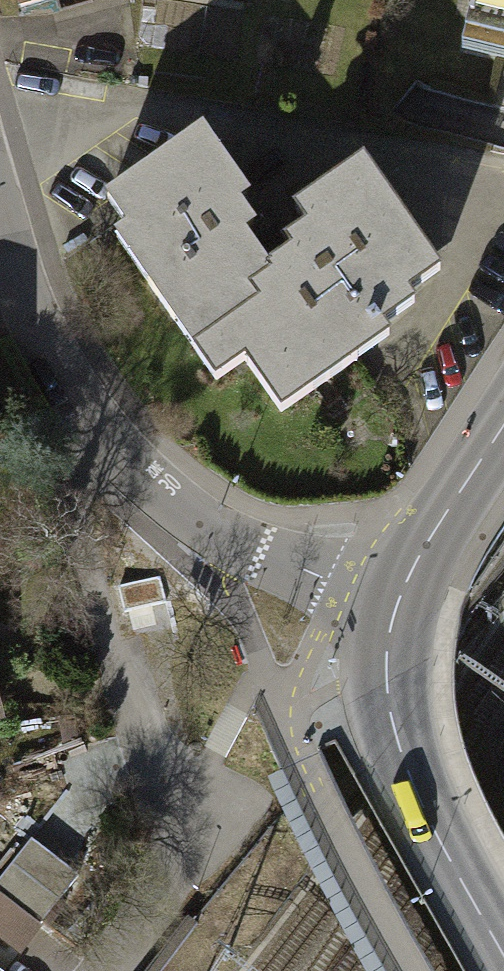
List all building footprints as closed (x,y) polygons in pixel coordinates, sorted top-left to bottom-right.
[(18,20),(91,0),(13,0),(18,20)] [(459,39),(503,49),(503,0),(468,0),(459,39)] [(243,204),(195,136),(97,206),(118,235),(108,242),(186,354),(248,312),(238,298),(261,282),(234,244),(247,234),(232,212),(243,204)] [(261,282),(238,298),(248,312),(186,354),(210,388),(237,370),(275,425),(390,345),(383,335),(413,314),(404,301),(435,280),(359,171),(293,217),(305,234),(283,249),(292,260),(261,282)] [(164,601),(159,580),(121,590),(127,611),(164,601)] [(0,865),(0,929),(17,944),(81,874),(33,829),(0,865)]
